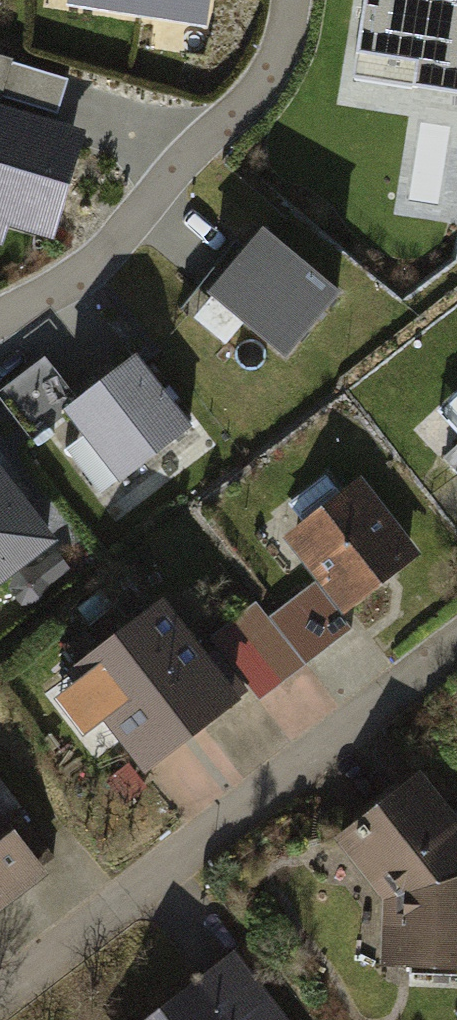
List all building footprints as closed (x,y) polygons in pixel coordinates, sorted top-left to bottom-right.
[(133,0),(196,12),(198,0),(133,0)] [(358,54),(419,64),(415,88),(456,94),(456,0),(366,0),(358,54)] [(0,109),(0,204),(36,216),(64,129),(0,109)] [(337,286),(262,225),(210,287),(285,349),(337,286)] [(181,420),(130,351),(62,401),(113,470),(181,420)] [(334,584),(399,531),(346,465),(334,475),(314,451),(277,482),(296,504),(280,517),(334,584)] [(60,553),(0,473),(0,598),(60,553)] [(63,663),(126,745),(181,703),(191,716),(224,691),(152,597),(91,644),(75,624),(53,641),(68,659),(63,663)] [(233,628),(213,643),(253,694),(272,679),(233,628)] [(398,782),(345,829),(394,892),(394,970),(456,970),(456,829),(443,812),(433,824),(398,782)] [(31,878),(0,839),(0,902),(31,878)] [(243,958),(159,1019),(289,1019),(243,958)]
